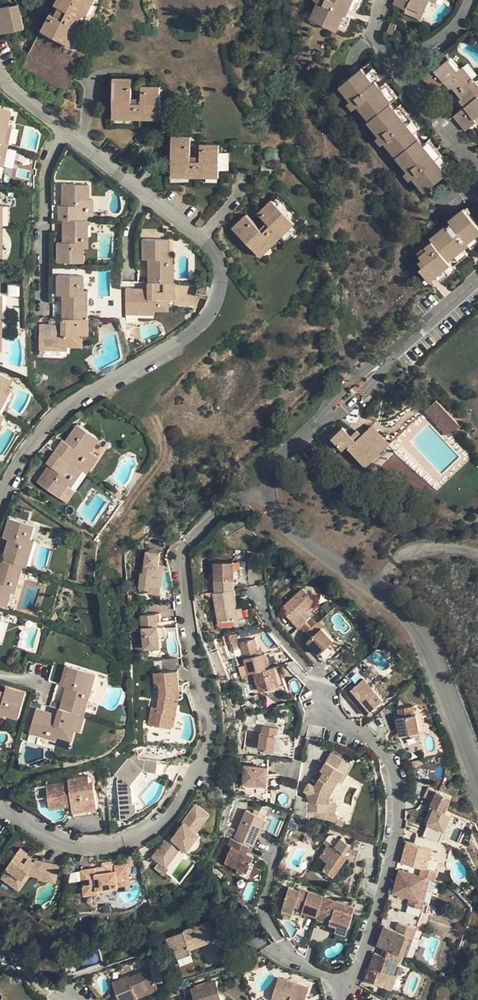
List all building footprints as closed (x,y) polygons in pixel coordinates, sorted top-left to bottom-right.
[(54,5),(58,6),(68,12),(64,21),(53,15),(50,14),(20,72),(66,96),(84,59),(68,50),(70,45),(66,43),(72,30),(80,14),(87,1),(87,0),(57,0),(54,5)] [(322,12),(319,10),(315,19),(354,35),(361,18),(353,14),(356,7),(367,12),(372,0),(327,0),(322,12)] [(411,6),(411,8),(425,15),(433,0),(399,0),(411,6)] [(85,17),(92,3),(87,1),(80,14),(85,17)] [(58,6),(53,15),(64,21),(68,12),(58,6)] [(0,11),(0,41),(16,33),(4,9),(0,11)] [(77,32),(72,30),(66,43),(70,45),(77,32)] [(87,54),(70,45),(68,50),(84,59),(87,54)] [(374,53),(342,79),(347,86),(350,84),(361,98),(364,96),(369,103),(367,105),(372,112),(403,88),(405,87),(393,72),(382,81),(378,75),(386,68),(374,53)] [(439,66),(427,74),(436,85),(448,77),(450,80),(455,86),(458,84),(462,90),(473,82),(462,68),(454,58),(440,67),(439,66)] [(462,68),(473,82),(477,78),(477,76),(468,64),(462,68)] [(448,77),(436,85),(438,89),(450,80),(448,77)] [(132,80),(114,80),(113,114),(161,114),(161,87),(142,87),(142,99),(142,104),(132,104),(132,99),(132,80)] [(462,90),(466,96),(464,98),(468,104),(471,108),(460,116),(469,128),(477,121),(477,89),(473,82),(462,90)] [(372,112),(370,114),(375,121),(378,119),(384,127),(381,129),(386,135),(388,133),(394,141),(392,142),(399,150),(431,124),(419,108),(408,118),(403,112),(414,103),(403,88),(372,112)] [(458,112),(460,116),(471,108),(468,104),(458,112)] [(0,108),(0,133),(0,132),(3,133),(6,124),(9,110),(0,108)] [(6,124),(3,133),(0,132),(0,133),(0,142),(6,143),(10,125),(6,124)] [(431,124),(399,150),(403,156),(406,155),(413,163),(410,165),(421,179),(419,181),(424,188),(460,160),(448,144),(436,154),(432,147),(443,139),(431,124)] [(193,135),(175,134),(174,173),(221,174),(221,142),(204,142),(204,159),(193,159),(193,135)] [(64,183),(64,206),(71,206),(71,212),(59,212),(59,218),(63,218),(77,218),(85,218),(85,210),(89,209),(89,198),(89,183),(64,183)] [(89,218),(94,218),(94,209),(94,198),(89,198),(89,209),(85,210),(85,218),(89,218)] [(420,263),(431,277),(436,272),(445,282),(459,270),(458,269),(472,257),(463,244),(469,240),(477,252),(477,210),(470,199),(457,209),(460,212),(446,223),(448,225),(440,231),(438,229),(431,234),(432,236),(426,242),(428,244),(420,251),(423,255),(419,258),(422,262),(420,263)] [(247,215),(233,229),(257,253),(292,219),(272,201),(259,214),(267,222),(270,226),(263,233),(260,229),(247,215)] [(77,218),(63,218),(63,231),(66,231),(66,242),(63,242),(58,242),(58,262),(83,262),(84,247),(84,238),(77,238),(77,218)] [(85,218),(77,218),(77,238),(84,238),(84,247),(89,247),(89,238),(89,218),(85,218)] [(292,219),(257,253),(261,257),(296,224),(292,219)] [(260,229),(263,233),(270,226),(267,222),(260,229)] [(168,239),(147,238),(147,258),(152,258),(155,258),(155,269),(152,269),(152,279),(160,280),(160,263),(168,263),(168,253),(168,239)] [(160,263),(160,280),(171,280),(172,253),(168,253),(168,263),(160,263)] [(83,318),(88,318),(88,290),(83,290),(83,275),(70,275),(57,275),(57,296),(62,296),(65,296),(65,307),(62,307),(62,317),(76,318),(83,318)] [(160,280),(152,279),(151,288),(151,291),(140,291),(140,287),(128,287),(127,302),(145,302),(145,308),(156,308),(171,309),(171,280),(160,280)] [(145,302),(127,302),(127,313),(156,313),(156,308),(145,308),(145,302)] [(76,318),(62,317),(62,325),(62,329),(52,329),(52,325),(36,325),(36,350),(65,350),(65,345),(82,346),(82,335),(88,335),(88,318),(76,318)] [(62,317),(52,317),(52,325),(52,329),(62,329),(62,325),(62,317)] [(5,402),(1,400),(7,388),(11,381),(0,375),(0,412),(5,402)] [(12,391),(7,388),(1,400),(5,402),(12,391)] [(428,410),(452,436),(463,426),(439,400),(428,410)] [(79,421),(67,439),(73,443),(69,447),(60,441),(56,446),(77,461),(84,466),(88,469),(99,453),(91,447),(100,435),(79,421)] [(368,426),(362,432),(379,451),(385,445),(368,426)] [(379,451),(362,432),(357,437),(351,442),(346,437),(339,429),(328,439),(339,451),(342,448),(361,467),(379,451)] [(346,437),(351,442),(357,437),(352,432),(346,437)] [(63,436),(60,441),(69,447),(73,443),(67,439),(63,436)] [(77,461),(56,446),(50,454),(60,461),(57,465),(51,461),(39,478),(60,493),(69,480),(73,483),(84,466),(77,461)] [(60,461),(50,454),(48,459),(51,461),(57,465),(60,461)] [(38,522),(13,515),(8,534),(12,535),(15,536),(12,547),(9,545),(6,556),(28,562),(31,563),(39,538),(34,536),(38,522)] [(138,587),(147,589),(148,583),(160,586),(164,566),(158,565),(160,552),(147,549),(143,571),(141,570),(138,587)] [(2,555),(0,561),(0,568),(2,569),(0,575),(0,600),(10,603),(15,589),(18,580),(22,581),(28,562),(6,556),(2,555)] [(233,564),(215,565),(214,566),(216,582),(235,581),(233,564)] [(160,586),(148,583),(147,589),(146,591),(159,594),(160,586)] [(302,589),(280,609),(299,629),(300,627),(305,633),(316,623),(311,617),(306,622),(300,616),(315,602),(302,589)] [(240,621),(235,591),(213,595),(218,624),(240,621)] [(161,612),(142,614),(144,649),(161,648),(160,638),(166,638),(166,625),(162,625),(161,612)] [(316,623),(305,633),(311,639),(307,642),(319,655),(333,642),(322,629),(316,623)] [(253,639),(239,642),(248,674),(253,673),(259,691),(279,686),(273,667),(268,668),(264,653),(258,654),(253,639)] [(404,669),(408,666),(402,660),(398,664),(404,669)] [(62,695),(60,703),(59,707),(83,715),(88,698),(83,696),(86,688),(89,680),(91,672),(67,665),(60,684),(65,686),(68,687),(65,696),(62,695)] [(279,665),(273,667),(279,686),(280,689),(286,687),(279,665)] [(179,672),(177,670),(155,672),(156,682),(160,683),(160,690),(160,698),(158,707),(152,707),(149,724),(167,727),(169,713),(174,714),(177,714),(179,701),(171,700),(171,696),(174,696),(174,691),(177,690),(177,682),(180,682),(179,672)] [(363,679),(347,694),(366,715),(382,701),(363,679)] [(180,688),(180,682),(177,682),(177,690),(174,691),(174,696),(171,696),(171,700),(179,701),(180,694),(180,688)] [(14,716),(21,690),(2,685),(0,692),(0,712),(14,716)] [(279,686),(259,691),(260,694),(280,689),(279,686)] [(78,731),(83,715),(59,707),(56,714),(56,717),(46,714),(47,711),(35,707),(28,731),(55,740),(56,735),(70,739),(73,729),(78,731)] [(399,718),(397,719),(400,736),(419,732),(416,715),(413,715),(411,708),(397,711),(399,718)] [(246,722),(245,724),(255,725),(256,721),(254,714),(253,715),(251,715),(250,716),(249,717),(248,718),(247,719),(247,721),(246,722)] [(277,728),(262,726),(261,734),(259,733),(257,749),(274,751),(277,728)] [(293,747),(282,744),(280,751),(292,755),(293,747)] [(342,761),(329,754),(325,762),(338,769),(342,761)] [(120,778),(117,778),(120,819),(126,818),(135,811),(135,801),(132,802),(131,787),(130,784),(142,770),(144,771),(156,773),(158,760),(146,759),(145,761),(138,761),(137,762),(134,761),(131,758),(119,774),(120,778)] [(333,777),(338,769),(325,762),(324,762),(320,770),(320,771),(312,787),(314,788),(312,792),(311,792),(310,792),(309,792),(307,794),(307,796),(307,798),(308,799),(309,799),(309,813),(326,812),(326,803),(325,803),(325,793),(333,777)] [(267,767),(244,766),(243,783),(255,784),(255,788),(266,788),(267,767)] [(68,781),(46,784),(48,804),(71,801),(71,804),(73,816),(97,812),(93,782),(89,782),(88,776),(68,779),(68,781)] [(333,777),(325,793),(325,803),(326,803),(330,802),(329,794),(337,780),(333,777)] [(433,799),(437,790),(429,787),(425,796),(433,799)] [(452,797),(437,790),(433,799),(431,805),(446,811),(452,797)] [(194,804),(192,808),(206,817),(208,813),(194,804)] [(206,817),(192,808),(182,822),(184,823),(181,827),(177,833),(173,837),(169,834),(154,855),(160,859),(168,864),(182,843),(188,847),(198,833),(196,831),(206,817)] [(247,810),(235,837),(252,845),(260,829),(265,831),(270,821),(264,818),(256,815),(252,813),(247,810)] [(173,830),(177,833),(181,827),(177,824),(173,830)] [(201,835),(198,833),(188,847),(191,849),(194,847),(199,838),(201,835)] [(340,840),(332,836),(329,835),(328,836),(325,840),(329,843),(327,846),(320,857),(327,862),(323,869),(333,876),(349,854),(347,852),(352,845),(341,838),(340,840)] [(238,849),(241,843),(228,838),(225,844),(230,846),(224,861),(237,867),(247,871),(251,862),(253,855),(246,852),(238,849)] [(431,847),(406,841),(401,861),(421,866),(418,873),(425,875),(430,876),(433,877),(435,869),(432,869),(426,867),(429,855),(430,852),(431,847)] [(241,843),(238,849),(246,852),(248,846),(241,843)] [(3,878),(14,885),(20,876),(25,878),(29,872),(31,873),(41,875),(41,877),(58,880),(61,864),(37,859),(20,849),(8,868),(9,869),(3,878)] [(168,864),(160,859),(156,865),(165,872),(170,865),(168,864)] [(212,864),(209,869),(216,874),(219,870),(212,864)] [(101,868),(83,871),(83,877),(85,887),(90,886),(95,889),(99,888),(99,890),(118,887),(121,887),(121,885),(130,883),(128,865),(119,866),(119,868),(116,868),(115,866),(105,868),(105,870),(102,870),(101,868)] [(247,871),(237,867),(235,871),(248,877),(250,872),(247,871)] [(425,875),(418,873),(399,868),(393,891),(410,896),(408,903),(422,907),(424,899),(420,898),(425,875)] [(219,870),(216,874),(221,878),(224,874),(219,870)] [(20,876),(14,885),(21,889),(31,873),(29,872),(25,878),(20,876)] [(430,876),(425,875),(420,898),(424,899),(430,876)] [(90,886),(85,887),(86,895),(100,893),(99,890),(99,888),(95,889),(90,886)] [(302,892),(289,887),(281,909),(292,913),(295,905),(303,907),(302,912),(317,916),(324,896),(303,889),(302,892)] [(355,905),(324,896),(317,916),(317,919),(337,925),(348,929),(353,914),(352,913),(355,905)] [(302,912),(303,907),(295,905),(292,913),(301,915),(302,912)] [(210,920),(166,938),(170,948),(175,947),(179,957),(190,953),(189,949),(217,938),(214,933),(211,924),(210,920)] [(383,925),(377,945),(388,948),(402,953),(409,933),(413,934),(416,926),(398,921),(395,929),(383,925)] [(346,935),(348,929),(337,925),(335,931),(346,935)] [(409,933),(402,953),(407,954),(413,934),(409,933)] [(53,938),(46,936),(44,944),(50,946),(53,938)] [(402,953),(388,948),(386,956),(375,952),(367,980),(385,985),(385,984),(389,972),(395,974),(399,959),(401,960),(402,953)] [(193,960),(190,953),(179,957),(176,958),(179,965),(193,960)] [(259,959),(249,964),(253,972),(262,968),(266,965),(263,963),(259,959)] [(245,977),(253,972),(249,964),(241,969),(245,977)] [(110,983),(118,999),(130,999),(136,998),(133,992),(153,983),(147,969),(127,977),(127,976),(110,983)] [(395,974),(389,972),(385,984),(394,986),(397,975),(395,974)] [(308,988),(277,979),(271,999),(305,999),(308,988)] [(156,989),(153,983),(133,992),(136,998),(156,989)] [(188,990),(191,999),(218,999),(213,983),(188,990)]
